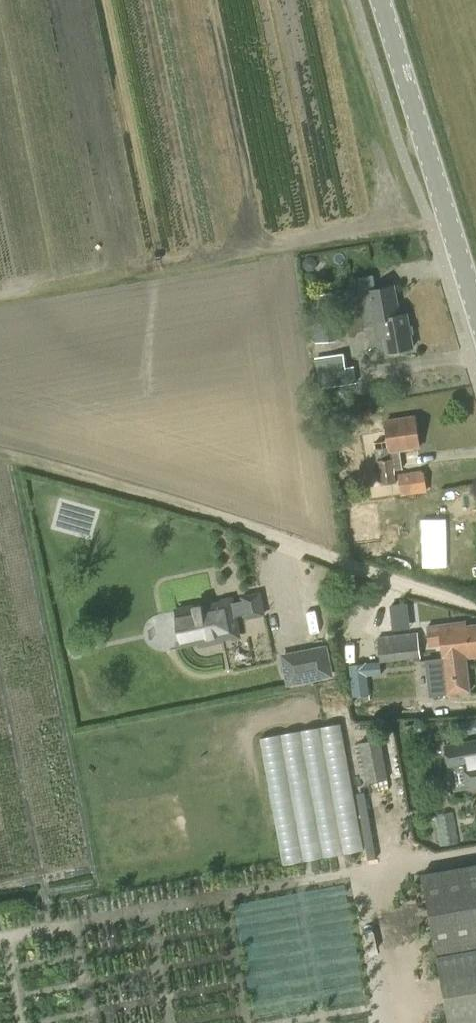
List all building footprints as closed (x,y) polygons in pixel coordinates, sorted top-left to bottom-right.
[(394,285),(368,290),(370,299),(362,300),(366,326),(368,326),(382,323),(387,351),(413,347),(407,314),(399,315),(394,285)] [(316,343),(336,340),(331,293),(311,296),(316,343)] [(346,367),(343,353),(315,358),(320,388),(357,382),(354,366),(346,367)] [(379,485),(397,482),(395,470),(402,469),(399,449),(420,446),(415,417),(387,422),(390,446),(374,449),(379,485)] [(401,496),(426,492),(423,470),(398,474),(401,496)] [(360,486),(359,472),(341,474),(341,481),(345,481),(345,487),(360,486)] [(452,565),(450,514),(423,515),(425,566),(452,565)] [(460,552),(462,562),(475,559),(475,549),(460,552)] [(263,613),(259,593),(243,596),(244,600),(232,602),(232,598),(176,609),(183,644),(199,641),(200,645),(224,640),(224,638),(232,636),(232,638),(239,637),(235,614),(246,612),(247,616),(263,613)] [(426,659),(430,697),(471,692),(467,659),(475,658),(475,624),(466,625),(465,621),(426,626),(428,647),(442,646),(443,656),(443,657),(426,659)] [(380,662),(420,658),(418,632),(378,636),(380,662)] [(287,685),(333,677),(327,645),(281,654),(287,685)] [(349,665),(350,678),(367,676),(381,675),(380,662),(349,665)] [(475,732),(475,719),(457,722),(459,735),(475,732)] [(266,733),(286,861),(379,846),(372,801),(360,803),(347,720),(266,733)] [(367,783),(388,779),(381,739),(360,743),(367,783)] [(445,747),(449,767),(465,764),(470,789),(475,787),(475,741),(445,747)] [(441,813),(444,841),(454,839),(451,812),(441,813)] [(423,874),(451,1022),(475,1022),(475,864),(423,874)]
